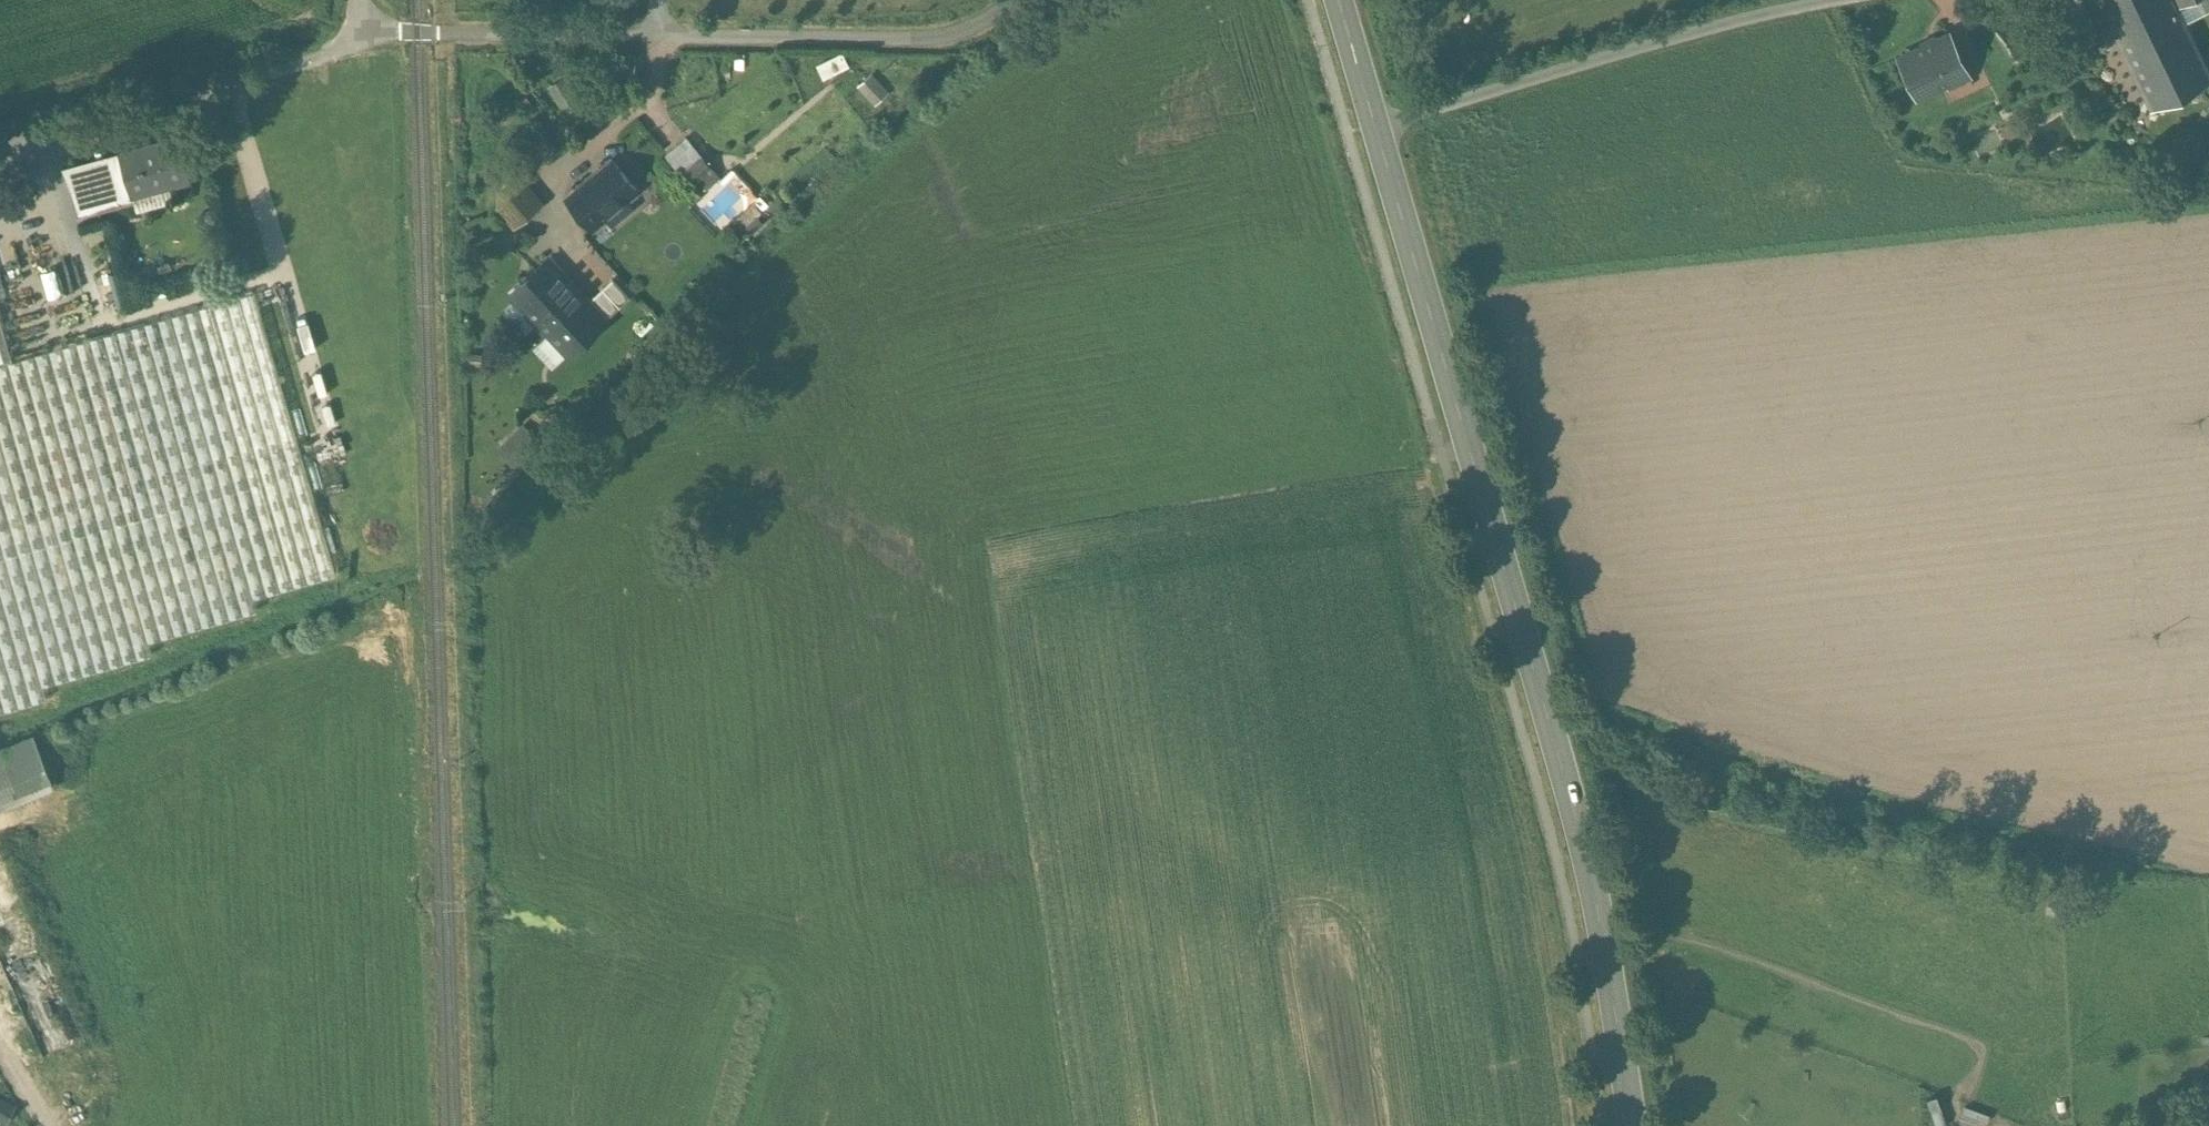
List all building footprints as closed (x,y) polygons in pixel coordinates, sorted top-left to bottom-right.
[(2152,107),(2208,79),(2208,75),(2175,7),(2172,0),(2100,0),(2152,107)] [(2205,12),(2208,10),(2208,0),(2199,0),(2205,12)] [(1950,35),(1898,58),(1916,97),(1968,73),(1950,35)] [(562,107),(582,96),(569,73),(549,84),(562,107)] [(671,153),(695,178),(716,158),(693,133),(671,153)] [(158,148),(123,158),(122,154),(120,154),(123,165),(130,192),(133,191),(167,182),(168,185),(189,179),(177,138),(156,144),(158,148)] [(570,198),(569,198),(592,226),(624,199),(636,189),(613,162),(593,179),(570,198)] [(114,174),(88,181),(83,164),(65,169),(79,214),(96,209),(135,198),(133,191),(130,192),(123,165),(112,168),(114,174)] [(700,210),(725,232),(762,189),(737,167),(700,210)] [(624,199),(592,226),(601,237),(625,216),(633,210),(624,199)] [(606,319),(549,257),(510,293),(548,334),(566,353),(567,354),(606,319)] [(630,297),(612,278),(593,296),(610,315),(630,297)] [(255,291),(0,364),(0,711),(47,697),(43,685),(152,653),(149,641),(258,609),(255,596),(336,573),(255,291)] [(566,353),(548,334),(535,345),(553,364),(566,353)] [(53,782),(35,737),(0,751),(0,804),(53,782)] [(0,1098),(0,1118),(5,1121),(13,1105),(0,1098)] [(1989,1113),(1965,1105),(1960,1122),(1974,1125),(1985,1125),(1989,1113)]
